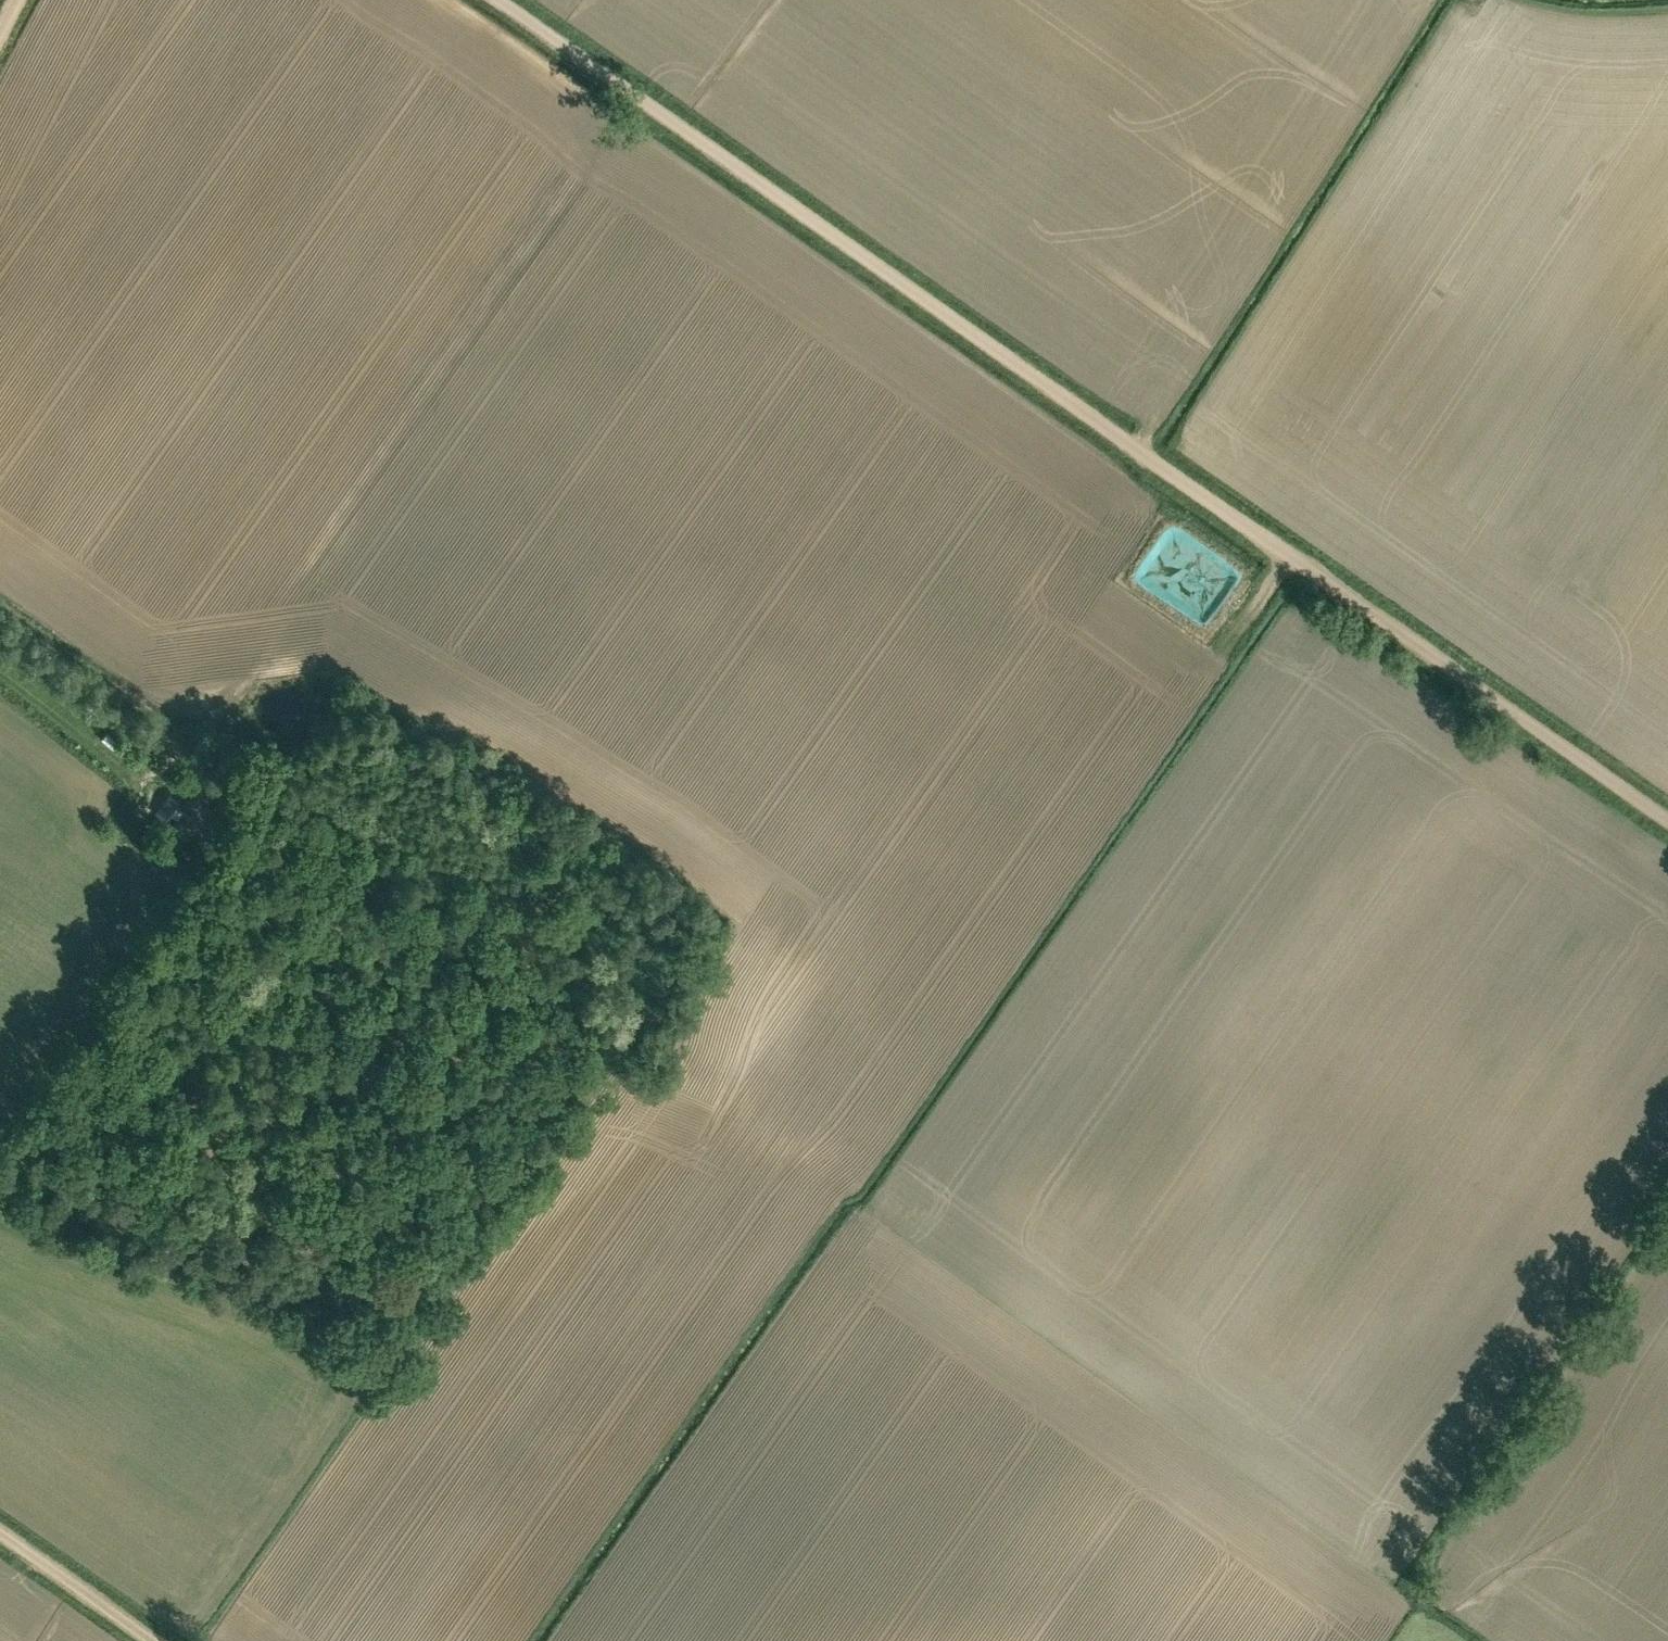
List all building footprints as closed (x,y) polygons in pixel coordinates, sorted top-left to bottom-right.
[(172,823),(186,806),(171,794),(157,811),(172,823)]
